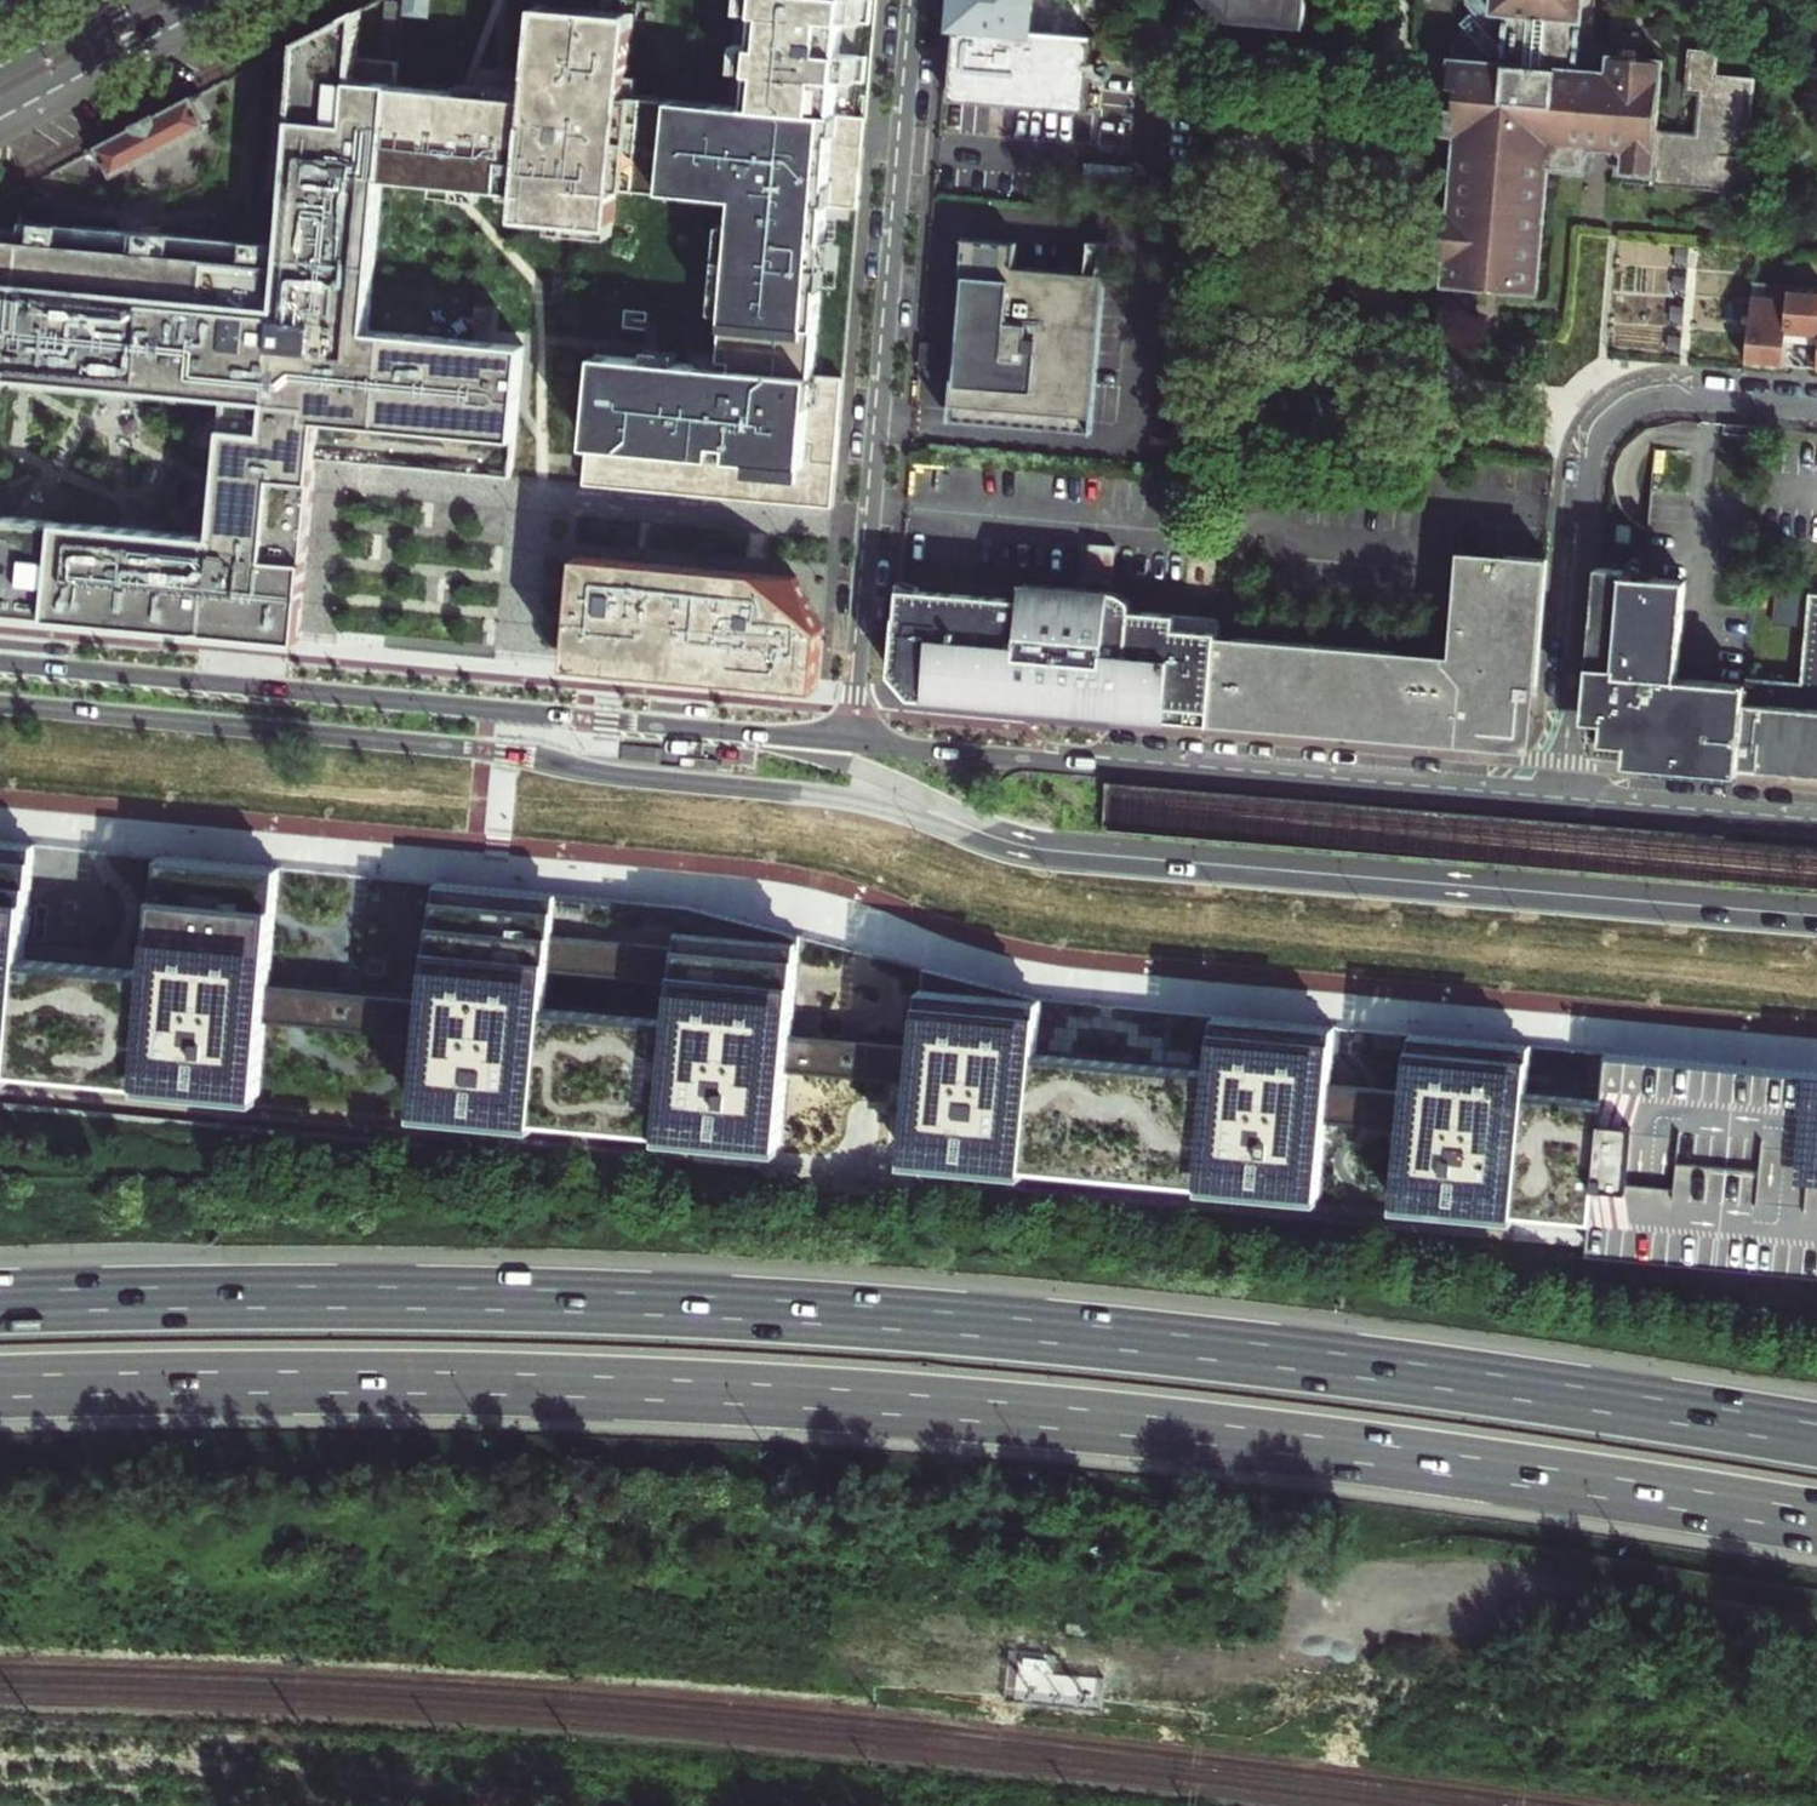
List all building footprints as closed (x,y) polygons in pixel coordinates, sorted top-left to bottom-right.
[(741,12),(759,14),(756,47),(737,45),(735,71),(754,73),(751,107),(628,97),(636,15),(539,6),(531,98),(399,86),(396,86),(387,175),(385,174),(385,180),(522,192),(520,221),(602,227),(602,222),(628,224),(631,190),(739,199),(724,369),(598,357),(587,487),(616,489),(666,494),(725,499),(772,503),(835,509),(843,418),(846,380),(816,377),(830,208),(861,211),(865,171),(870,119),(837,116),(840,82),(867,84),(869,57),(842,55),(845,23),(873,26),(875,0),(742,0),(741,12)] [(406,13),(430,17),(432,0),(407,0),(406,13)] [(954,25),(961,26),(956,97),(1103,106),(1106,62),(1108,34),(1104,33),(1097,24),(1096,0),(956,0),(954,25)] [(1218,19),(1302,26),(1304,0),(1203,0),(1218,19)] [(1457,48),(1451,133),(1462,134),(1456,212),(1451,212),(1446,258),(1459,260),(1457,283),(1542,291),(1551,168),(1588,170),(1590,146),(1603,134),(1617,135),(1632,152),(1630,174),(1753,185),(1763,75),(1724,70),(1726,49),(1698,46),(1693,98),(1710,100),(1708,127),(1661,123),(1667,58),(1621,54),(1621,66),(1579,63),(1584,0),(1476,0),(1476,5),(1484,13),(1479,17),(1476,14),(1466,22),(1469,26),(1466,28),(1469,34),(1458,44),(1457,48)] [(388,3),(383,61),(395,62),(400,4),(388,3)] [(280,254),(138,241),(0,229),(0,386),(0,381),(1,375),(230,397),(229,404),(224,456),(221,487),(216,538),(126,529),(22,519),(0,517),(0,612),(302,641),(304,620),(307,584),(319,458),(377,463),(410,467),(515,477),(526,346),(483,342),(370,332),(385,180),(385,174),(387,175),(396,86),(399,86),(401,62),(395,62),(383,61),(360,59),(364,8),(359,11),(302,41),(280,254)] [(211,118),(199,95),(143,125),(67,165),(74,179),(83,175),(90,189),(209,127),(206,120),(211,118)] [(1024,240),(972,236),(957,419),(1099,429),(1102,384),(1114,238),(1095,237),(1095,245),(1093,269),(1022,265),(1024,240)] [(1757,291),(1751,366),(1791,369),(1795,334),(1810,335),(1816,336),(1816,283),(1773,279),(1772,292),(1757,291)] [(940,365),(940,346),(921,346),(920,365),(940,365)] [(1754,437),(1755,427),(1721,425),(1720,435),(1754,437)] [(1221,637),(1223,619),(1132,611),(1117,599),(1111,598),(1112,591),(1116,546),(1093,544),(1089,589),(1087,607),(1067,605),(1068,595),(1022,591),(1021,597),(1020,607),(1005,606),(1005,599),(919,591),(900,589),(893,674),(906,675),(906,678),(907,682),(910,685),(913,688),(918,689),(928,690),(928,700),(989,706),(1038,710),(1038,701),(1061,696),(1061,691),(1127,697),(1126,702),(1125,718),(1214,726),(1221,637)] [(1535,751),(1553,556),(1469,548),(1458,659),(1221,637),(1214,726),(1336,736),(1535,751)] [(580,557),(569,667),(818,690),(828,579),(715,569),(580,557)] [(1736,764),(1742,685),(1734,685),(1674,679),(1683,580),(1647,577),(1620,575),(1621,570),(1603,568),(1593,567),(1582,694),(1587,695),(1585,716),(1587,716),(1600,717),(1598,743),(1628,745),(1627,758),(1627,760),(1642,761),(1642,767),(1735,774),(1735,769),(1736,764)] [(900,589),(919,591),(919,586),(903,581),(901,581),(900,589)] [(1089,589),(1022,583),(1022,591),(1068,595),(1067,605),(1087,607),(1089,589)] [(1117,599),(1132,611),(1132,609),(1130,602),(1125,596),(1119,593),(1112,591),(1111,598),(1117,599)] [(1753,680),(1746,765),(1755,766),(1754,773),(1768,775),(1816,779),(1816,596),(1805,595),(1797,683),(1753,680)] [(1736,764),(1746,765),(1753,680),(1743,679),(1742,685),(1736,764)] [(1126,702),(1127,697),(1061,691),(1061,696),(1038,701),(1038,710),(1125,718),(1126,702)] [(1600,717),(1587,716),(1582,757),(1602,757),(1627,758),(1628,745),(1598,743),(1600,717)] [(36,858),(0,855),(0,1071),(261,1095),(268,1027),(422,1040),(415,1106),(784,1140),(790,1072),(910,1083),(904,1150),(1321,1189),(1328,1122),(1401,1128),(1394,1204),(1520,1216),(1592,1223),(1590,1242),(1816,1263),(1816,1071),(1607,1056),(1603,1096),(1529,1089),(1532,1050),(1409,1040),(1405,1084),(1333,1077),(1336,1036),(1213,1027),(1209,1068),(1039,1053),(1042,1014),(922,981),(916,1040),(793,1030),(801,947),(692,917),(434,894),(424,1001),(271,987),(280,880),(157,869),(148,971),(26,961),(36,858)]
